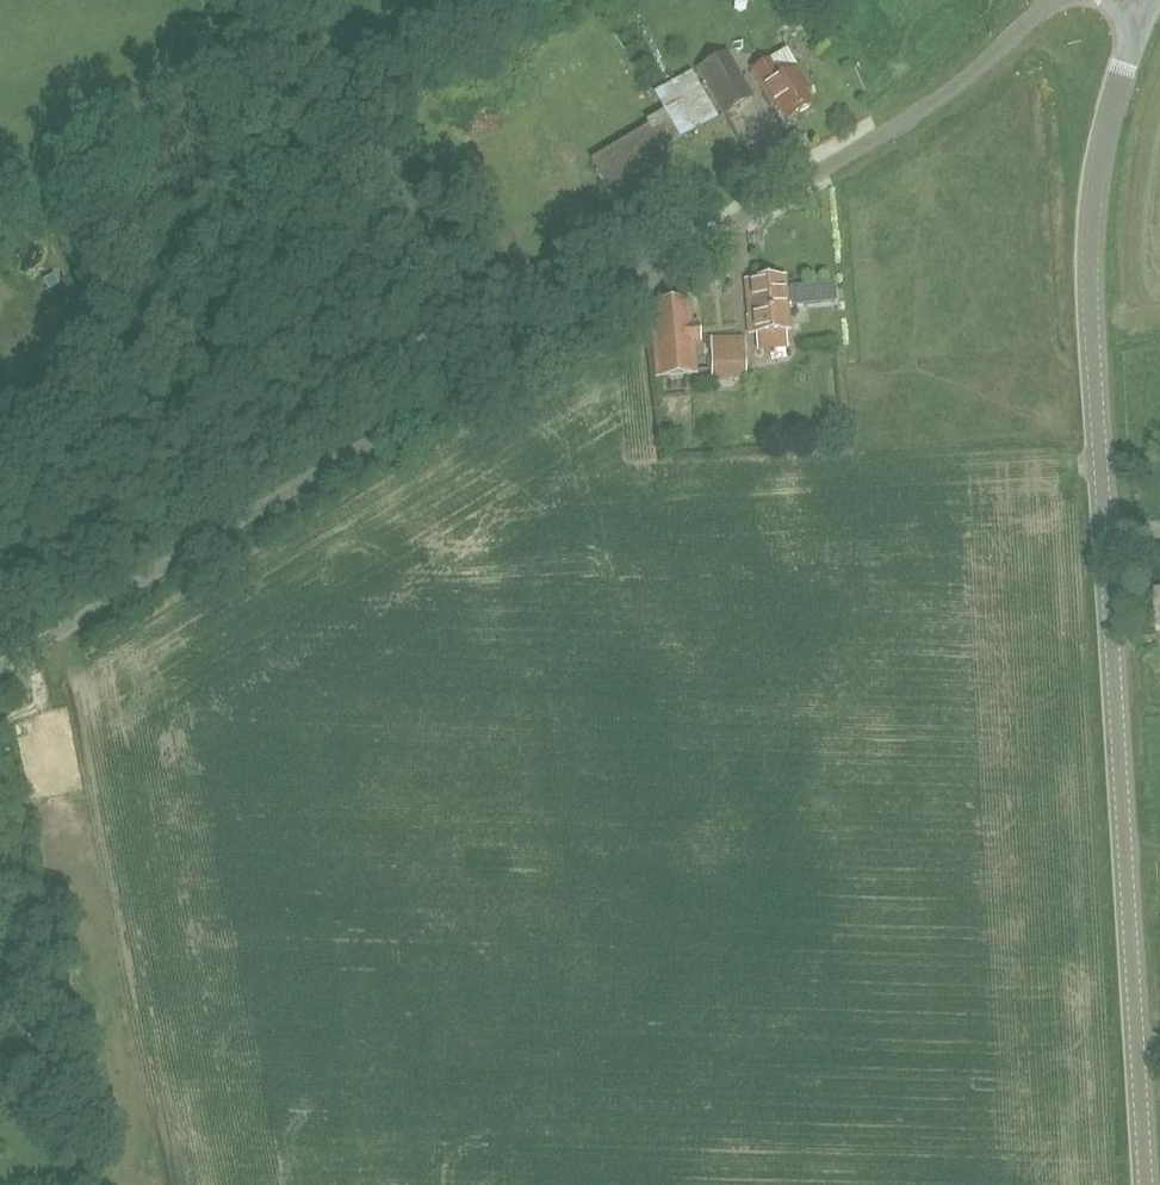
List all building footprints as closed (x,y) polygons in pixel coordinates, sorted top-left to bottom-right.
[(698,70),(723,114),(751,98),(725,54),(698,70)] [(786,120),(812,104),(804,90),(808,88),(796,67),(779,77),(769,59),(751,70),(773,108),(777,106),(786,120)] [(649,126),(590,161),(605,188),(664,153),(662,149),(715,118),(690,74),(655,94),(665,112),(647,123),(649,126)] [(790,347),(788,331),(783,278),(747,281),(751,317),(748,318),(749,334),(756,334),(758,350),(790,347)] [(652,306),(659,377),(694,374),(687,302),(652,306)] [(744,338),(711,339),(712,379),(745,379),(744,338)]
